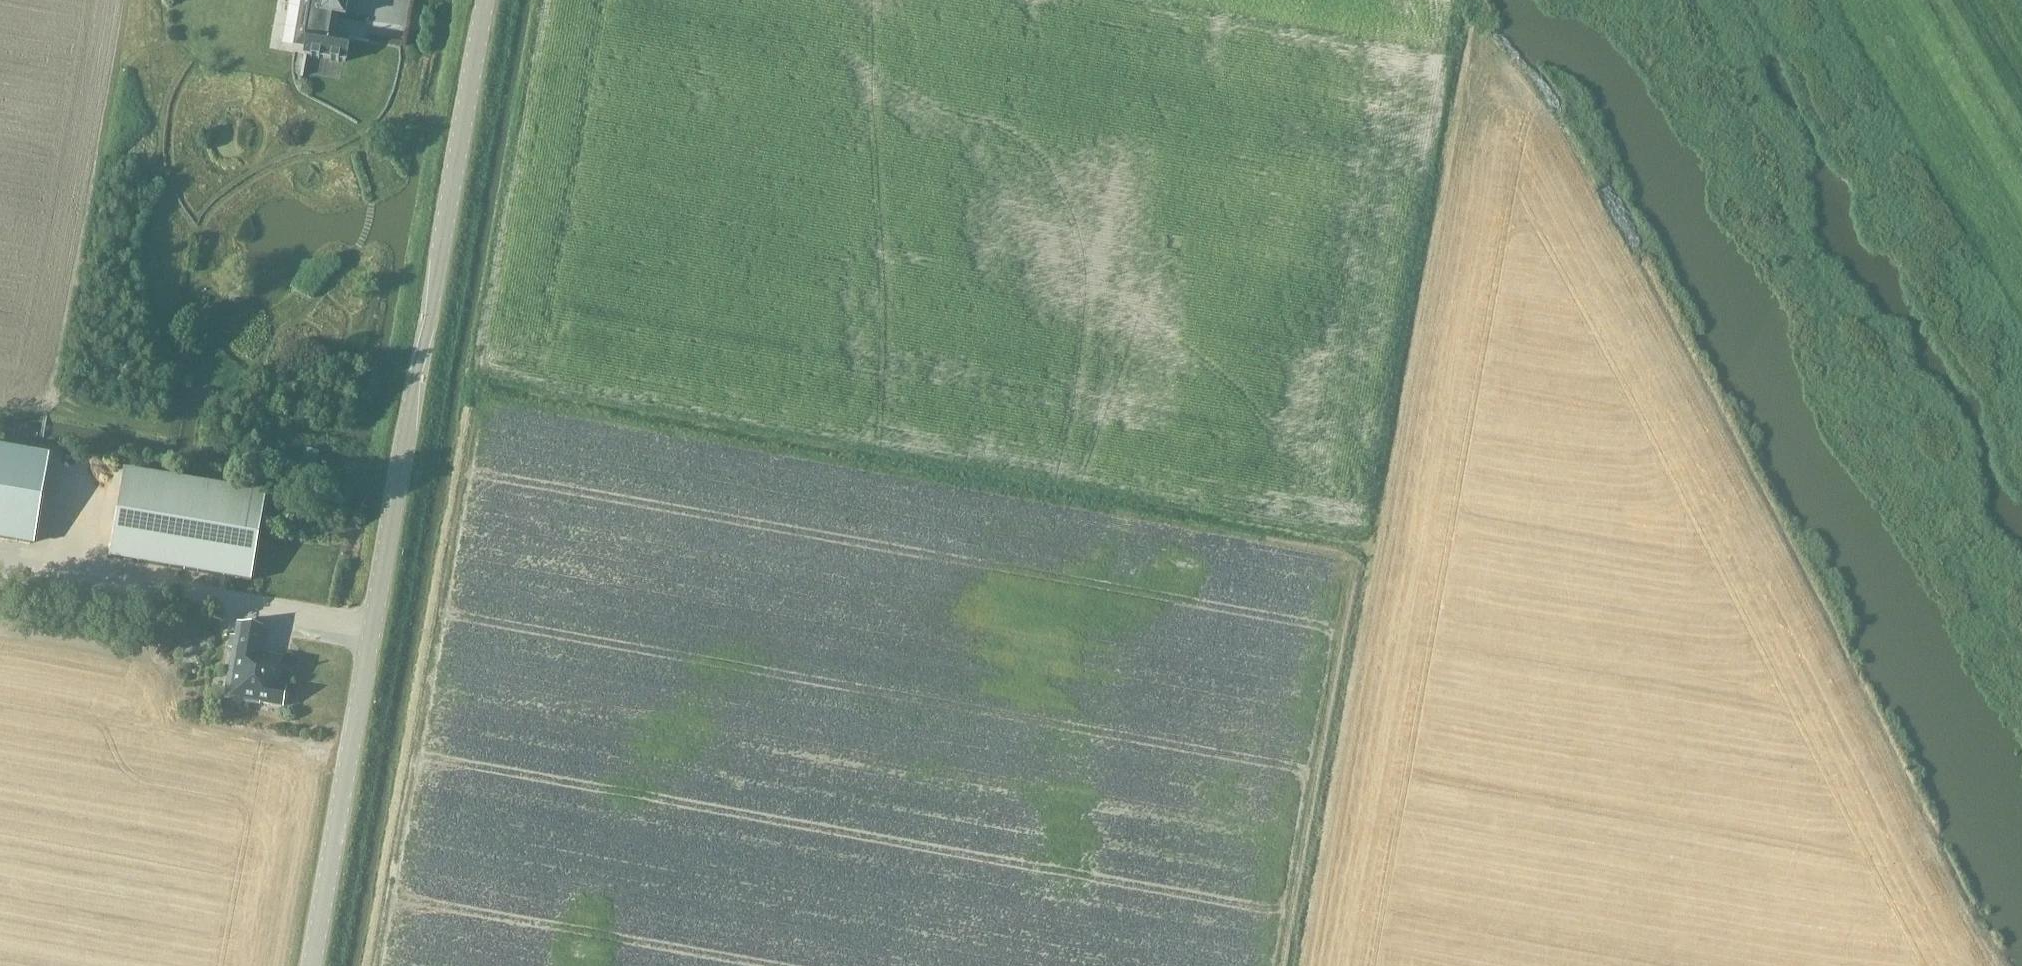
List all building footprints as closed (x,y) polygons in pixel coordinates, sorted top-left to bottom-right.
[(297,0),(274,0),(266,44),(288,48),(297,0)] [(369,40),(337,35),(340,18),(344,18),(347,0),(302,0),(296,30),(307,32),(300,76),(302,77),(306,55),(345,61),(349,40),(368,43),(369,40)] [(299,71),(298,49),(289,49),(289,71),(299,71)] [(41,500),(49,454),(0,446),(0,539),(33,545),(41,500)] [(315,468),(317,453),(304,451),(302,467),(315,468)] [(108,558),(250,583),(265,494),(124,470),(120,486),(108,558)] [(258,654),(261,628),(237,624),(236,629),(231,628),(229,641),(234,642),(224,699),(225,697),(259,703),(259,705),(260,703),(282,707),(285,688),(276,686),(281,658),(258,654)]
